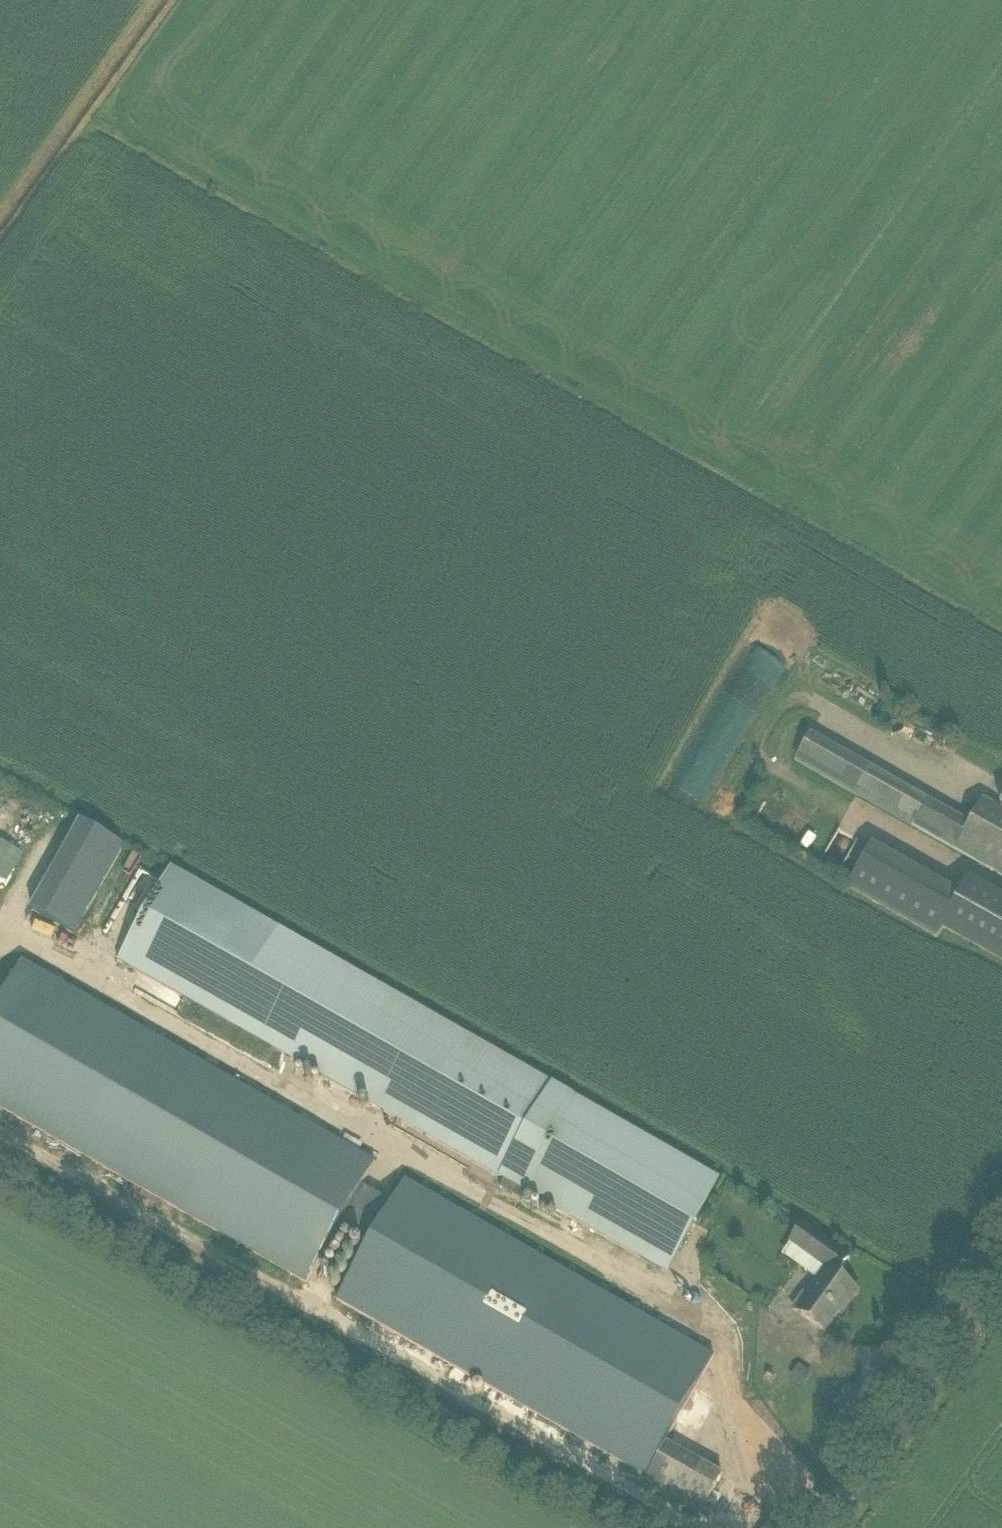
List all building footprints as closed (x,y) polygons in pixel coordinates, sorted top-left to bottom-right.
[(870,765),(811,733),(796,759),(1001,876),(1001,808),(984,798),(970,823),(870,765)] [(67,820),(23,912),(76,937),(119,845),(67,820)] [(969,878),(960,894),(872,844),(848,885),(937,935),(943,925),(1001,958),(1001,896),(969,878)] [(721,1178),(468,1034),(398,995),(171,866),(117,960),(344,1089),(414,1129),(667,1273),(721,1178)] [(304,1283),(337,1225),(366,1242),(385,1209),(390,1202),(362,1185),(375,1161),(22,960),(4,991),(0,989),(0,1109),(304,1283)] [(455,1172),(442,1196),(479,1215),(491,1191),(455,1172)] [(404,1178),(336,1298),(647,1474),(715,1354),(404,1178)] [(838,1276),(851,1257),(804,1223),(790,1242),(827,1269),(808,1295),(805,1293),(794,1308),(825,1331),(839,1312),(841,1314),(858,1291),(838,1276)] [(666,1443),(644,1483),(701,1515),(723,1475),(666,1443)]
